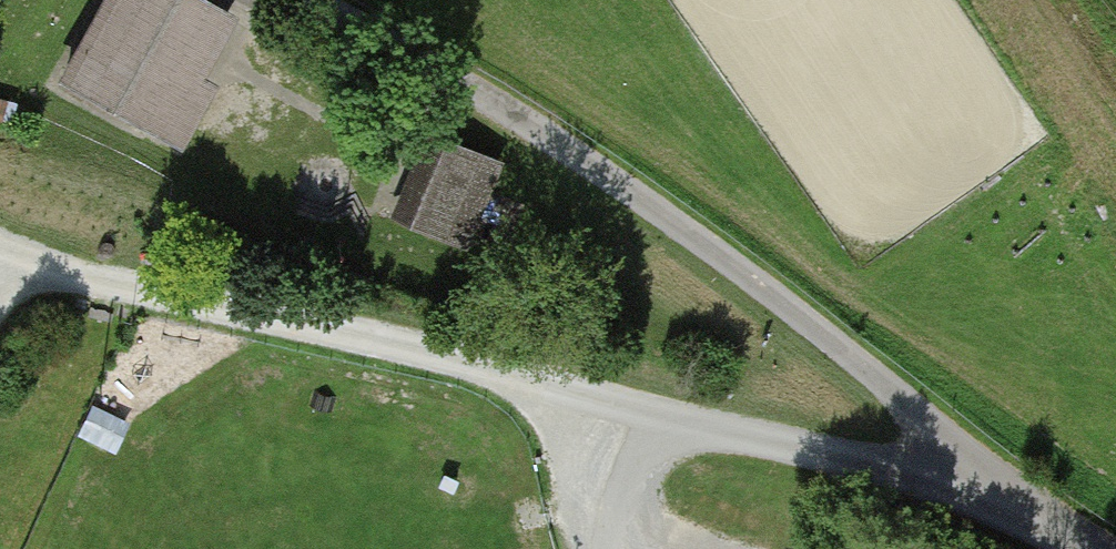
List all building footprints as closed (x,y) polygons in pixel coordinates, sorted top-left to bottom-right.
[(183,0),(98,0),(54,82),(158,137),(221,20),(183,0)] [(452,245),(492,163),(439,138),(399,220),(452,245)]
